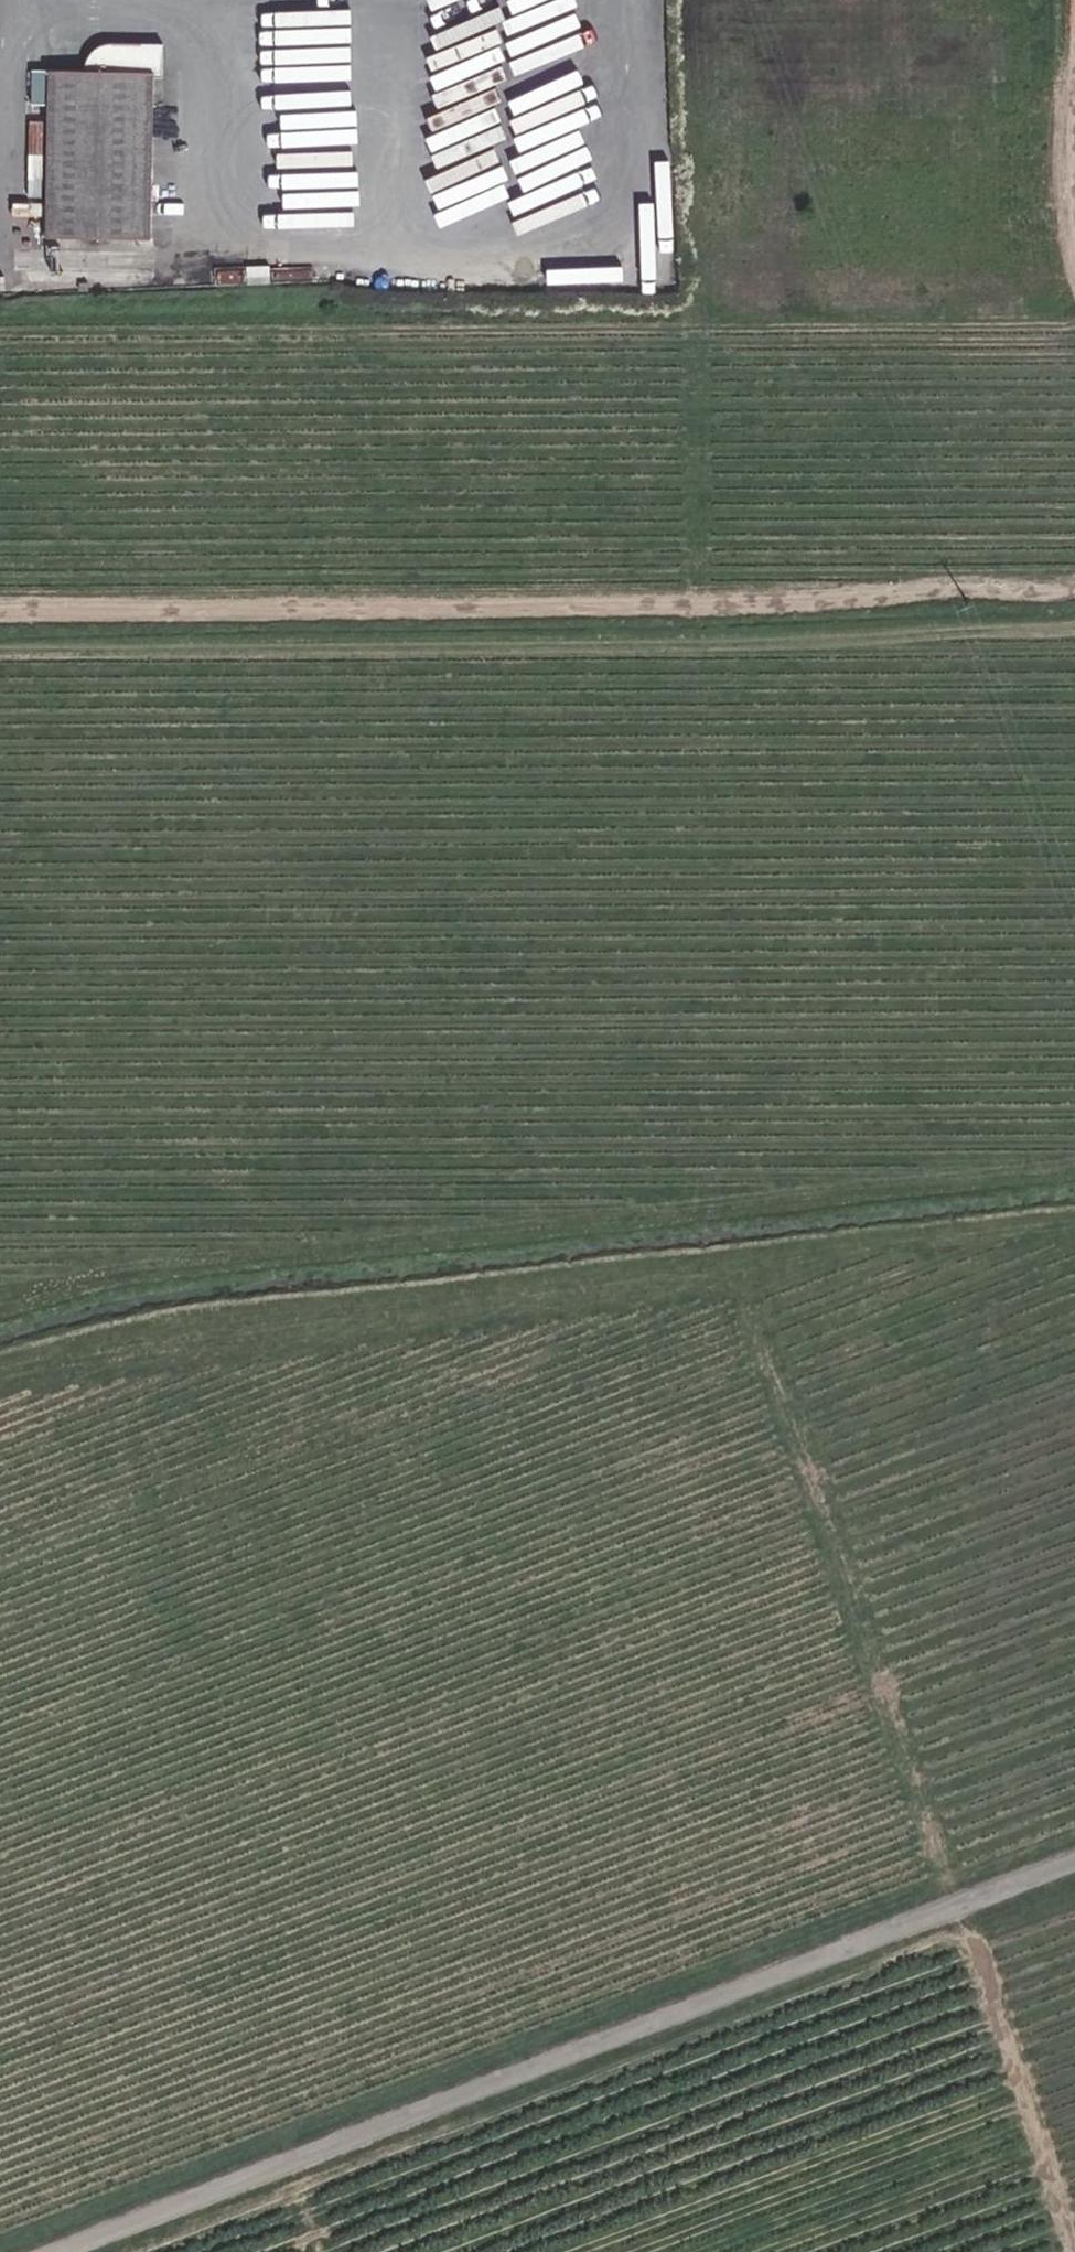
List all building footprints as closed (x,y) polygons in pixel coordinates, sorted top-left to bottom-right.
[(109,241),(112,40),(103,40),(79,73),(51,72),(47,238),(109,241)] [(165,43),(112,40),(109,241),(151,239),(155,76),(164,76),(165,43)]
